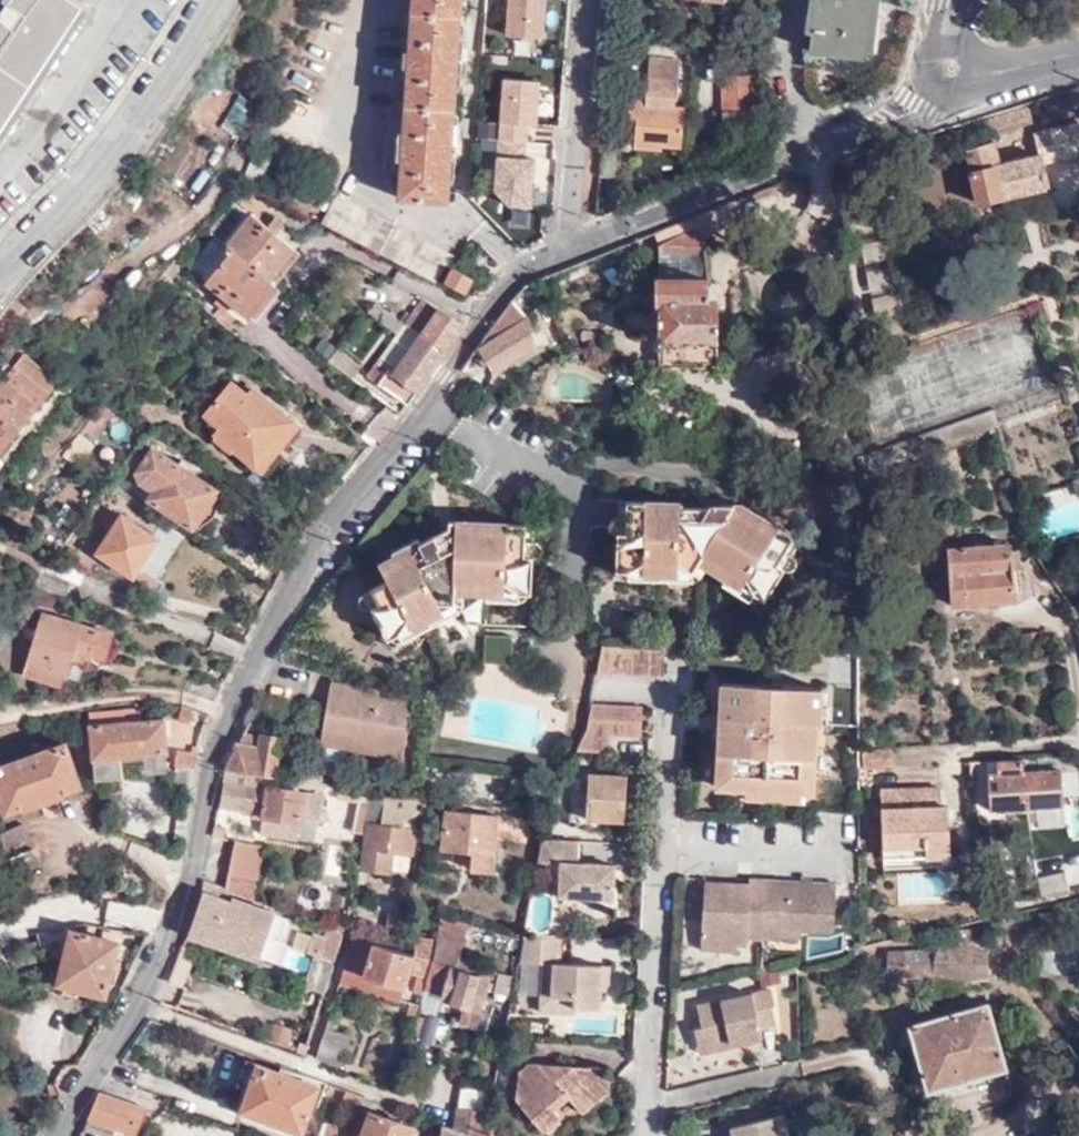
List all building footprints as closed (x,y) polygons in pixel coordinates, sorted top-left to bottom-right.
[(0,43),(0,153),(97,14),(77,0),(30,0),(0,43)] [(397,198),(446,201),(450,151),(455,63),(459,0),(411,0),(397,198)] [(510,47),(549,48),(549,0),(511,0),(510,47)] [(813,51),(866,58),(872,5),(872,0),(813,0),(812,7),(819,7),(813,51)] [(630,27),(631,10),(618,9),(617,27),(630,27)] [(0,153),(0,170),(21,139),(78,59),(105,20),(97,14),(0,153)] [(676,79),(677,59),(648,56),(646,76),(676,79)] [(679,152),(682,108),(673,107),(676,79),(646,76),(644,93),(630,92),(626,135),(635,136),(633,148),(679,152)] [(723,135),(752,135),(752,118),(756,118),(756,105),(752,105),(751,78),(725,79),(725,113),(722,113),(723,135)] [(551,138),(540,138),(542,85),(500,84),(497,210),(537,211),(538,189),(549,190),(551,138)] [(235,94),(221,129),(241,138),(256,103),(235,94)] [(1033,123),(1027,108),(982,122),(986,137),(1033,123)] [(1031,136),(1038,158),(995,167),(990,144),(965,150),(977,202),(1047,188),(1042,164),(1057,161),(1050,132),(1031,136)] [(633,148),(635,136),(626,135),(625,148),(633,148)] [(433,281),(448,261),(450,258),(333,198),(318,224),(433,281)] [(207,233),(221,245),(248,215),(232,202),(207,233)] [(291,251),(275,236),(265,228),(248,215),(221,245),(228,250),(203,283),(249,316),(274,283),(268,279),(291,251)] [(265,228),(275,236),(282,229),(271,220),(265,228)] [(657,281),(654,367),(713,370),(714,292),(706,281),(703,247),(694,230),(656,247),(655,281),(657,281)] [(471,278),(451,268),(444,281),(463,292),(471,278)] [(528,322),(510,301),(472,354),(481,369),(487,367),(492,373),(535,345),(528,322)] [(394,335),(401,324),(373,304),(365,314),(394,335)] [(461,326),(452,321),(437,309),(419,336),(442,353),(461,326)] [(405,406),(442,353),(419,336),(405,327),(366,377),(405,406)] [(995,337),(947,352),(957,382),(958,382),(962,394),(1009,379),(995,337)] [(326,363),(348,379),(358,367),(337,349),(326,363)] [(0,383),(0,450),(58,379),(25,352),(0,383)] [(214,434),(260,471),(296,427),(251,391),(244,398),(229,385),(204,416),(218,428),(214,434)] [(115,412),(102,401),(79,432),(91,442),(115,412)] [(91,442),(79,432),(63,452),(76,462),(91,442)] [(142,478),(161,490),(166,494),(159,506),(198,532),(223,495),(191,475),(195,471),(185,465),(183,469),(162,457),(166,451),(153,443),(130,481),(137,486),(138,484),(142,478)] [(154,493),(161,490),(142,478),(138,484),(149,493),(154,493)] [(750,595),(762,601),(781,570),(774,564),(790,540),(741,508),(729,508),(722,519),(713,516),(710,523),(704,522),(705,512),(693,511),(679,511),(679,507),(624,506),(623,536),(615,536),(614,575),(632,570),(643,564),(677,566),(690,574),(698,562),(725,579),(730,570),(742,577),(750,595)] [(106,527),(111,531),(96,552),(133,577),(158,539),(117,511),(106,527)] [(515,594),(530,596),(531,559),(523,558),(524,528),(456,525),(454,542),(446,547),(441,536),(432,541),(418,548),(416,543),(389,557),(391,562),(379,569),(386,583),(368,594),(374,608),(369,612),(387,644),(399,637),(408,622),(438,606),(453,607),(455,592),(487,594),(488,584),(502,584),(515,594)] [(1008,570),(1006,546),(944,551),(949,607),(1011,603),(1009,581),(1016,580),(1015,570),(1008,570)] [(109,633),(39,612),(22,673),(64,685),(77,681),(86,651),(103,656),(109,633)] [(482,667),(499,668),(499,659),(511,659),(511,640),(484,639),(482,667)] [(661,674),(663,646),(661,646),(600,644),(595,672),(595,673),(661,674)] [(499,659),(499,668),(510,669),(511,659),(499,659)] [(715,785),(744,787),(803,791),(812,791),(816,705),(820,705),(821,687),(719,681),(717,723),(715,785)] [(338,718),(342,691),(333,689),(328,716),(338,718)] [(414,705),(342,691),(338,718),(328,716),(325,736),(355,741),(352,755),(404,764),(414,705)] [(609,732),(639,734),(640,705),(589,703),(586,722),(582,731),(609,732)] [(186,723),(193,710),(183,705),(176,718),(186,723)] [(140,721),(138,710),(88,714),(94,779),(120,777),(118,756),(166,751),(162,719),(140,721)] [(72,724),(69,711),(56,714),(59,727),(72,724)] [(609,732),(582,731),(574,748),(608,750),(609,732)] [(261,739),(241,734),(236,744),(259,749),(261,739)] [(322,749),(352,755),(355,741),(325,736),(322,749)] [(259,749),(236,744),(223,769),(224,770),(272,778),(280,742),(261,739),(259,749)] [(613,739),(612,751),(639,754),(641,742),(613,739)] [(63,745),(0,766),(0,804),(3,811),(22,804),(23,807),(60,794),(59,791),(78,784),(63,745)] [(193,763),(197,749),(176,746),(174,761),(178,761),(193,763)] [(860,767),(889,766),(888,753),(860,754),(860,767)] [(1074,758),(1055,758),(1056,773),(1075,772),(1074,758)] [(190,786),(193,763),(178,761),(175,784),(190,786)] [(1017,762),(967,763),(968,780),(985,779),(987,810),(1024,808),(1019,775),(1017,762)] [(307,784),(294,782),(272,778),(224,770),(217,806),(261,814),(258,834),(294,841),(295,836),(295,835),(298,819),(318,823),(322,823),(323,815),(318,814),(323,787),(307,784)] [(623,822),(626,776),(586,773),(583,819),(623,822)] [(1019,775),(1024,808),(1060,806),(1056,773),(1019,775)] [(308,774),(307,784),(323,787),(324,778),(308,774)] [(803,791),(744,787),(743,796),(802,800),(803,791)] [(940,830),(939,807),(938,789),(881,791),(881,848),(922,847),(923,858),(948,858),(947,830),(940,830)] [(425,800),(419,799),(419,800),(370,794),(369,799),(381,801),(380,809),(409,813),(422,815),(425,800)] [(381,801),(369,799),(368,803),(364,825),(368,826),(362,869),(388,872),(389,852),(410,853),(413,832),(400,830),(401,819),(409,819),(409,813),(380,809),(381,801)] [(364,825),(368,803),(357,802),(351,836),(361,838),(364,825)] [(946,807),(939,807),(940,830),(947,830),(946,807)] [(490,873),(494,815),(446,813),(443,852),(470,854),(470,871),(490,873)] [(315,840),(318,823),(298,819),(295,835),(295,836),(315,840)] [(223,825),(214,822),(211,838),(220,840),(223,825)] [(0,833),(0,848),(24,839),(20,825),(0,833)] [(576,863),(577,842),(540,840),(535,863),(559,865),(557,896),(610,900),(612,866),(576,863)] [(233,841),(227,873),(255,880),(260,847),(233,841)] [(922,847),(881,848),(882,859),(923,858),(922,847)] [(3,861),(8,873),(34,863),(29,851),(3,861)] [(944,869),(895,872),(897,904),(946,902),(944,869)] [(255,880),(227,873),(224,890),(226,891),(252,899),(255,880)] [(1037,901),(1067,895),(1065,876),(1034,881),(1037,901)] [(528,882),(521,881),(520,888),(526,890),(528,882)] [(745,940),(759,941),(763,883),(747,881),(748,886),(702,883),(699,944),(736,947),(745,947),(745,940)] [(187,931),(277,962),(292,918),(274,912),(275,908),(252,899),(226,891),(224,890),(202,882),(199,898),(187,931)] [(831,933),(834,887),(763,883),(759,941),(779,941),(780,930),(831,933)] [(456,961),(465,925),(440,917),(433,944),(427,964),(420,989),(436,994),(435,997),(461,1005),(456,1021),(471,1027),(489,972),(456,961)] [(303,984),(323,992),(338,942),(341,935),(328,929),(318,956),(313,953),(303,984)] [(84,988),(104,993),(116,943),(71,931),(58,981),(62,983),(63,991),(79,996),(84,988)] [(558,939),(521,937),(519,941),(516,962),(540,963),(538,994),(574,997),(574,1007),(596,1009),(598,989),(600,965),(555,963),(558,939)] [(414,939),(410,958),(427,964),(433,944),(414,939)] [(410,958),(349,941),(336,985),(396,1002),(405,973),(414,976),(411,991),(419,993),(420,989),(427,964),(410,958)] [(26,963),(36,960),(30,942),(22,944),(26,963)] [(737,953),(736,947),(699,944),(698,951),(737,953)] [(886,954),(884,979),(935,978),(963,981),(986,978),(987,953),(934,947),(933,955),(886,954)] [(167,979),(182,985),(191,958),(178,953),(167,979)] [(792,972),(792,962),(773,966),(774,974),(792,972)] [(609,966),(600,965),(598,989),(608,990),(609,966)] [(693,1004),(698,1026),(701,1025),(706,1050),(725,1046),(724,1040),(757,1034),(755,1024),(770,1021),(766,1007),(770,1003),(767,988),(693,1004)] [(574,997),(538,994),(537,1011),(573,1013),(574,1007),(574,997)] [(424,1000),(418,998),(415,1008),(421,1010),(424,1000)] [(1004,1070),(984,1007),(907,1027),(924,1090),(1004,1070)] [(335,1020),(326,1016),(322,1028),(332,1031),(335,1020)] [(415,1016),(414,1040),(433,1042),(434,1018),(415,1016)] [(701,1025),(698,1026),(690,1027),(695,1052),(706,1050),(701,1025)] [(332,1031),(322,1028),(311,1059),(337,1068),(346,1036),(332,1031)] [(239,1111),(298,1135),(314,1089),(241,1061),(233,1086),(246,1092),(239,1111)] [(606,1076),(597,1067),(528,1061),(517,1070),(515,1098),(541,1129),(559,1114),(553,1107),(568,1095),(582,1112),(605,1092),(607,1080),(606,1076)] [(348,1108),(352,1096),(342,1092),(338,1104),(348,1108)] [(146,1111),(97,1093),(87,1118),(136,1135),(146,1111)] [(356,1110),(359,1098),(352,1096),(348,1108),(356,1110)] [(487,1112),(454,1105),(450,1130),(468,1135),(482,1135),(487,1112)] [(367,1117),(361,1135),(408,1135),(409,1131),(367,1117)] [(772,1117),(727,1128),(728,1135),(783,1135),(783,1133),(777,1134),(772,1117)] [(87,1118),(82,1129),(100,1135),(135,1135),(136,1135),(87,1118)] [(450,1130),(430,1123),(428,1135),(468,1135),(450,1130)] [(349,1133),(321,1124),(317,1135),(348,1135),(349,1133)]
